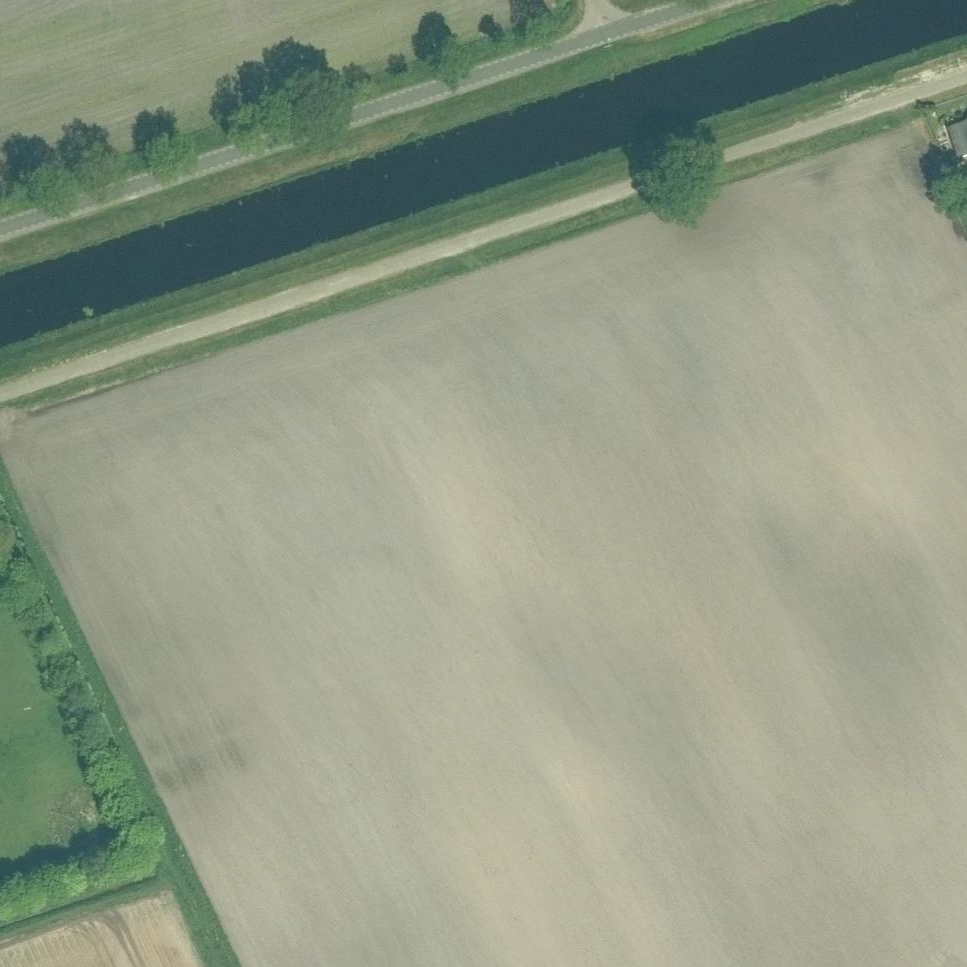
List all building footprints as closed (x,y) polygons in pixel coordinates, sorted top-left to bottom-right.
[(951,128),(961,160),(966,158),(966,123),(962,125),(951,128)]
